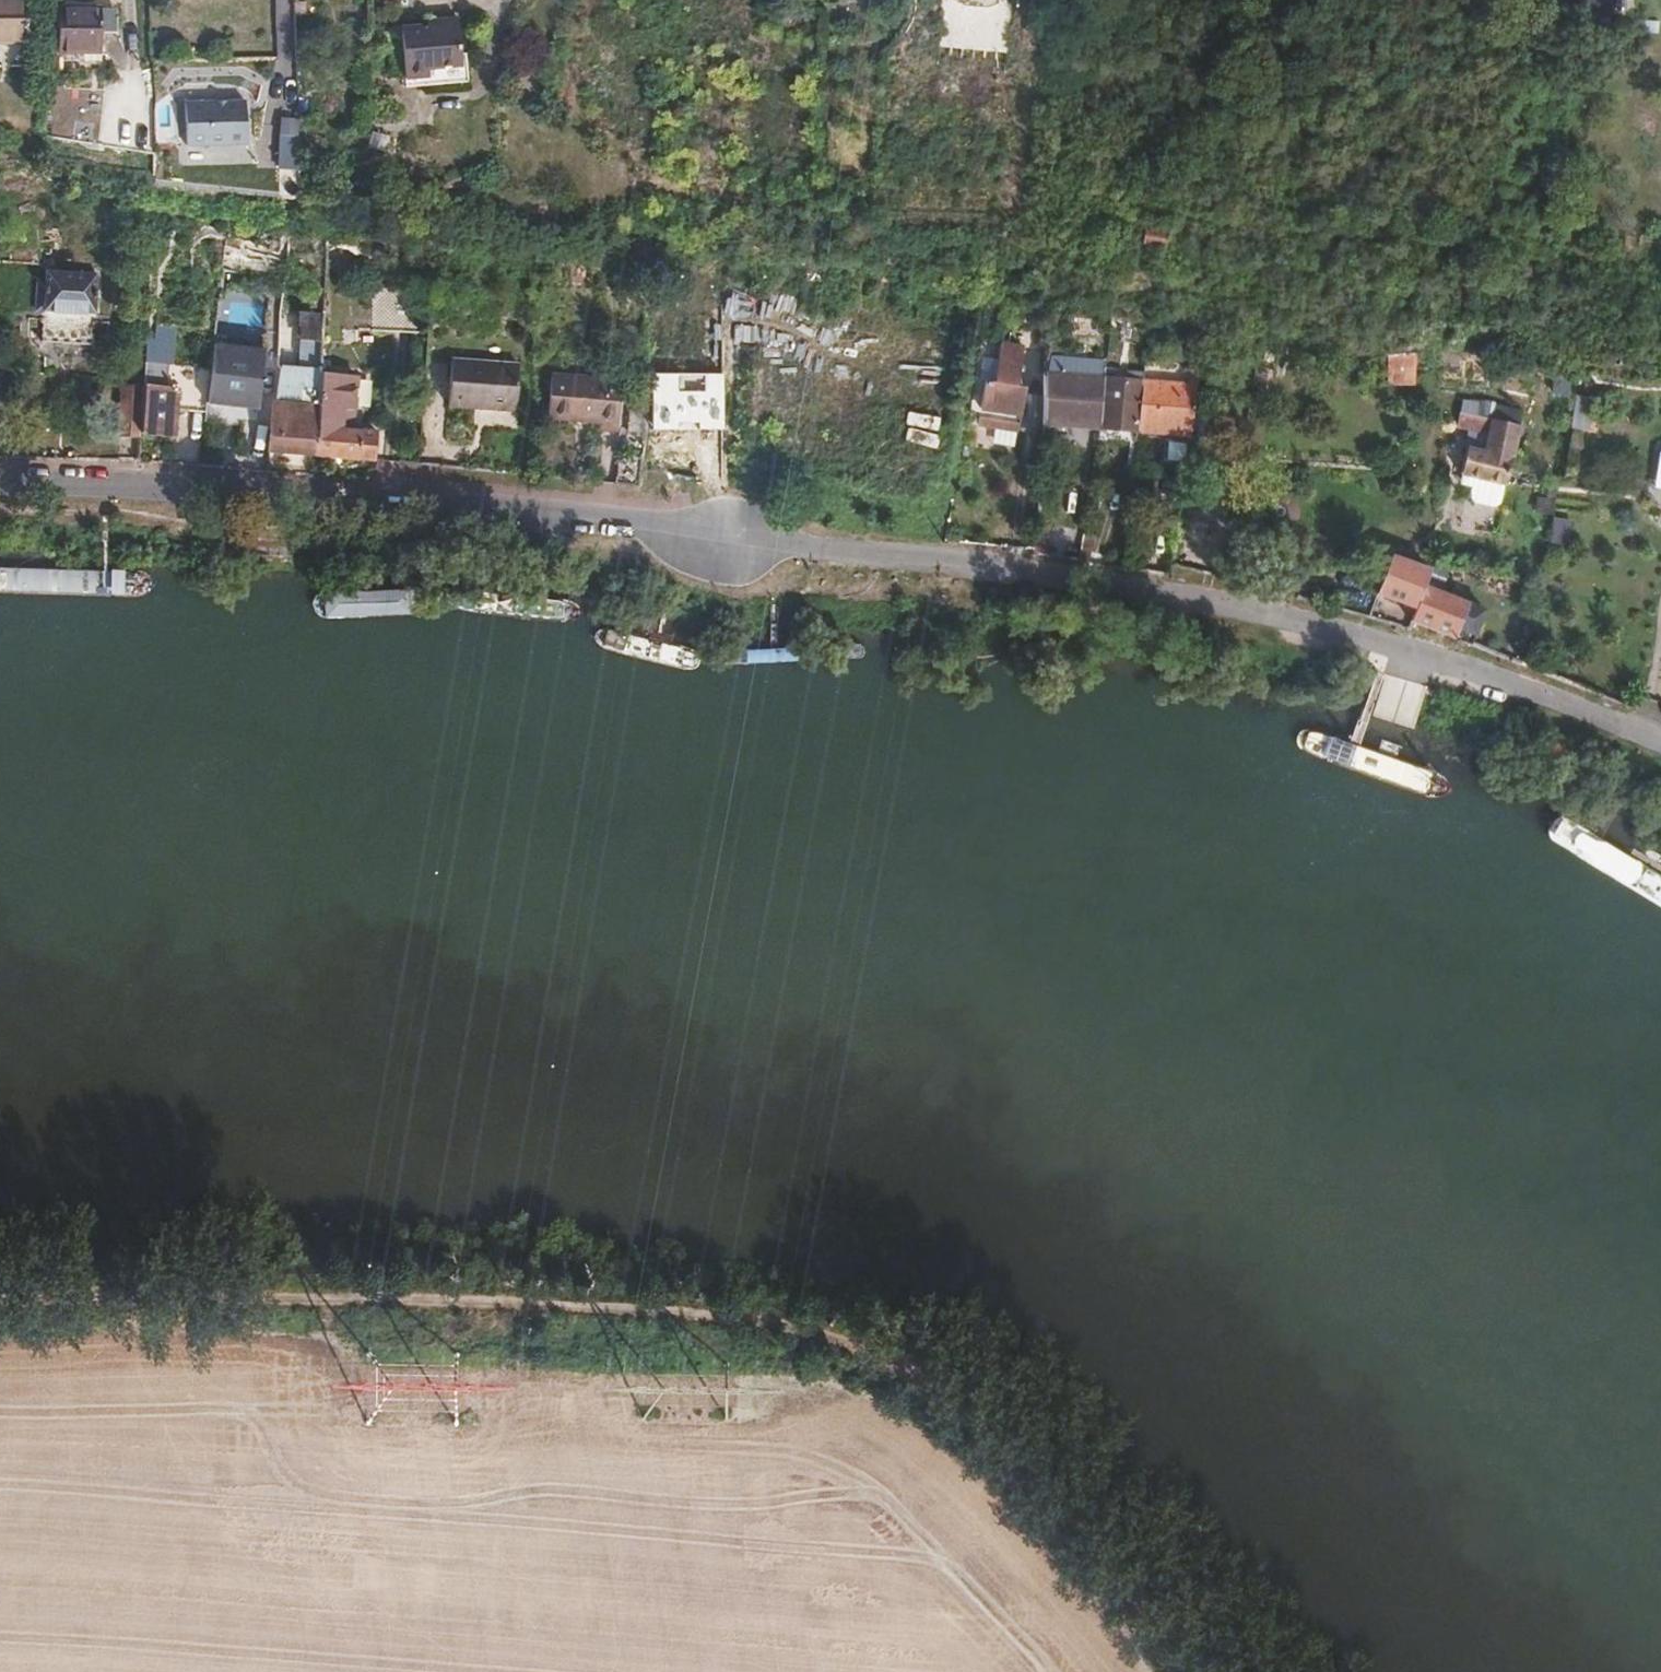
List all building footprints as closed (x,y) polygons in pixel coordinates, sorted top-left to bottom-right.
[(22,0),(0,0),(0,38),(23,38),(22,0)] [(1577,2),(1575,33),(1609,36),(1612,5),(1577,2)] [(99,48),(98,4),(55,5),(56,49),(99,48)] [(461,39),(441,40),(442,46),(430,47),(405,49),(410,99),(434,97),(433,88),(466,86),(465,74),(461,39)] [(471,73),(465,74),(466,86),(433,88),(434,97),(410,99),(410,107),(474,101),(471,73)] [(246,149),(244,104),(184,107),(185,151),(246,149)] [(275,139),(274,165),(296,166),(297,140),(275,139)] [(1167,228),(1144,225),(1141,245),(1164,248),(1167,228)] [(94,312),(98,272),(47,268),(44,309),(94,312)] [(316,405),(323,311),(304,310),(301,365),(279,363),(276,398),(271,398),(265,449),(312,453),(315,424),(316,405)] [(207,389),(205,403),(256,411),(265,354),(214,346),(207,389)] [(1030,350),(1006,347),(999,387),(1001,388),(994,433),(1031,440),(1040,395),(1022,392),(1030,350)] [(512,409),(514,361),(447,358),(444,404),(512,409)] [(1107,364),(1050,360),(1047,377),(1045,425),(1101,429),(1105,395),(1106,381),(1107,364)] [(165,363),(144,361),(142,385),(140,404),(138,431),(171,434),(173,408),(204,411),(207,389),(163,385),(165,363)] [(1417,361),(1388,361),(1387,382),(1417,381),(1417,361)] [(618,430),(622,376),(553,370),(548,417),(600,421),(599,428),(618,430)] [(1105,395),(1101,429),(1138,432),(1141,403),(1144,383),(1145,374),(1127,372),(1127,382),(1106,381),(1105,395)] [(116,430),(138,433),(138,431),(140,404),(142,385),(120,383),(116,430)] [(1186,463),(1196,387),(1144,383),(1141,403),(1138,432),(1164,434),(1162,460),(1186,463)] [(312,453),(370,458),(372,432),(336,429),(336,420),(327,419),(327,407),(316,405),(315,424),(312,453)] [(1493,420),(1462,414),(1458,428),(1489,435),(1493,420)] [(1462,477),(1506,486),(1520,426),(1493,420),(1489,435),(1484,454),(1467,450),(1462,477)] [(1172,494),(1182,496),(1185,471),(1176,469),(1172,494)] [(1506,486),(1462,477),(1460,485),(1472,487),(1470,497),(1475,505),(1493,508),(1502,503),(1506,486)] [(1576,522),(1558,518),(1554,543),(1572,546),(1576,522)] [(1414,619),(1412,625),(1456,641),(1468,607),(1425,590),(1428,583),(1426,583),(1391,569),(1378,604),(1414,619)] [(1485,614),(1468,607),(1456,641),(1472,647),(1485,614)] [(1411,729),(1425,687),(1383,673),(1369,715),(1411,729)]
